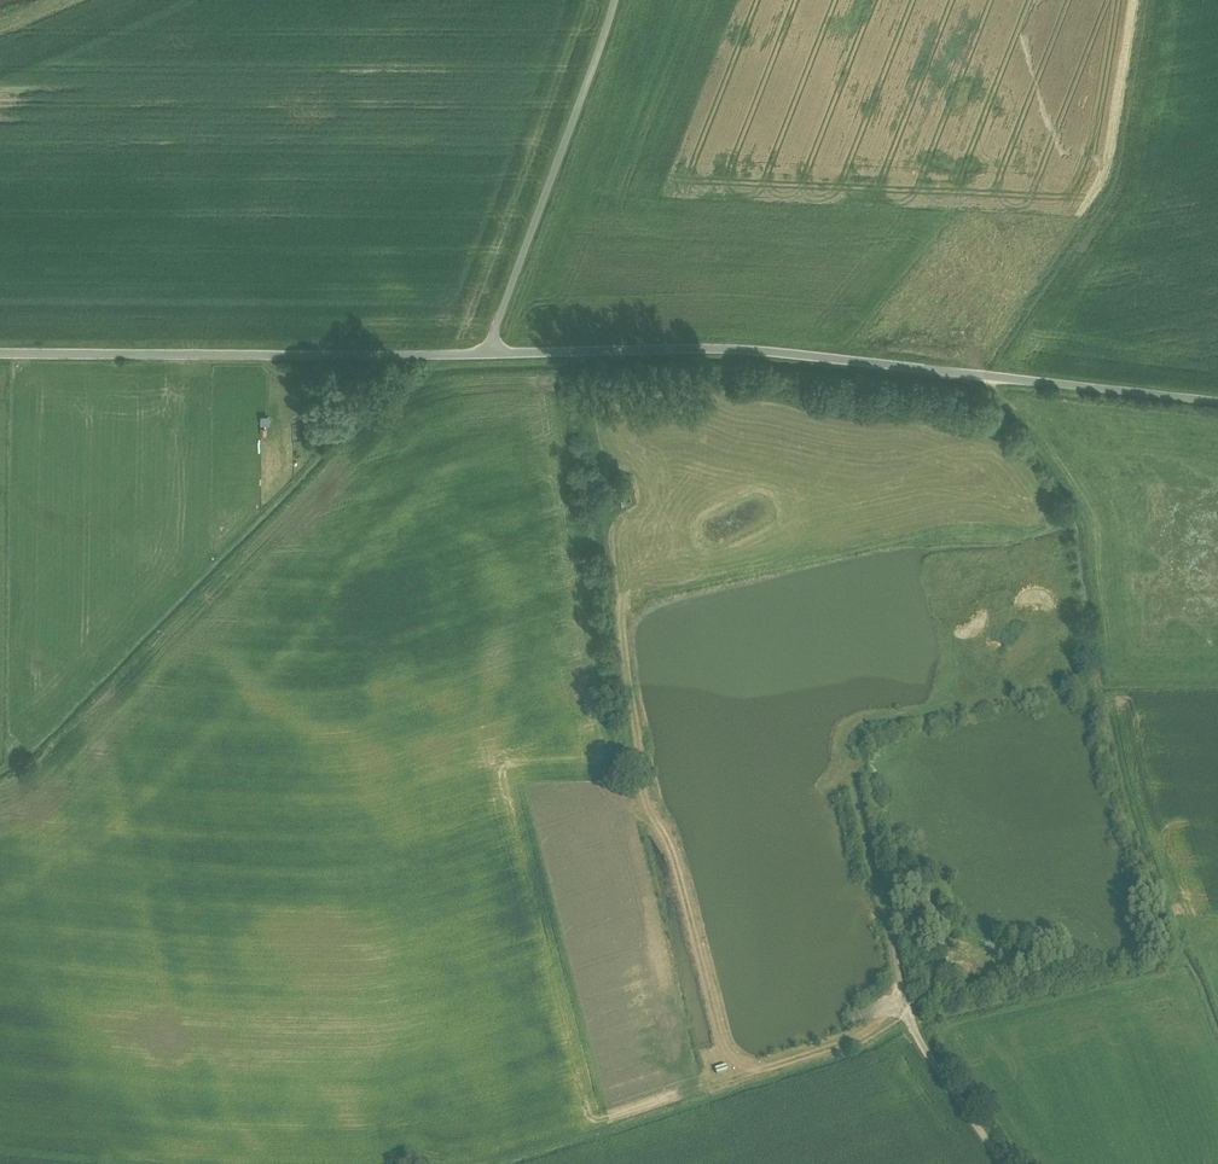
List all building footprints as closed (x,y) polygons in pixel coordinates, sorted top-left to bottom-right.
[(903,916),(894,919),(897,931),(906,928),(903,916)]
